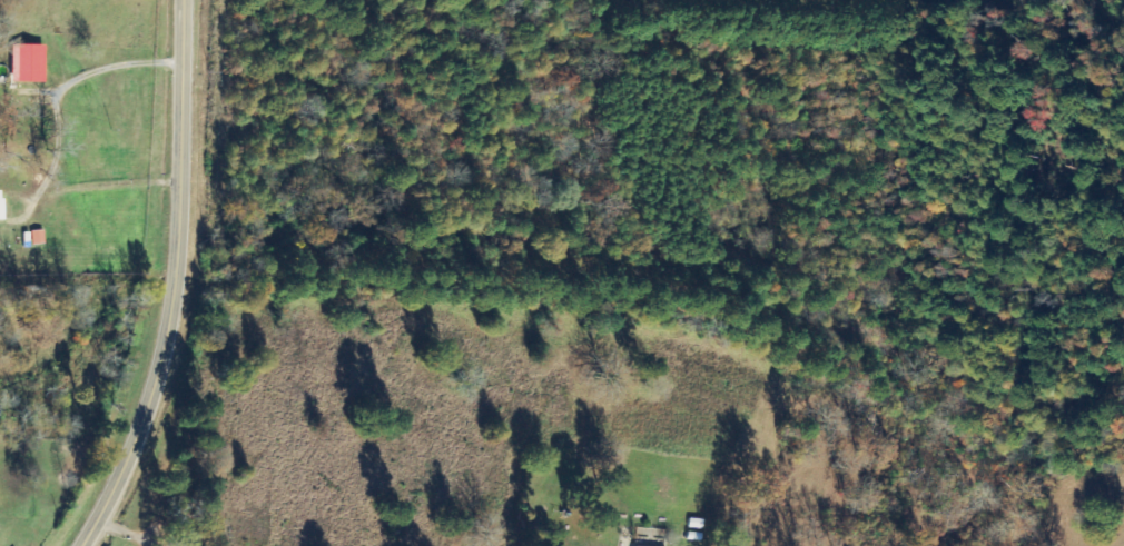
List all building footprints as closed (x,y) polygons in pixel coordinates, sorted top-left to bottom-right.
[(41,82),(41,45),(9,44),(8,81),(41,82)]
